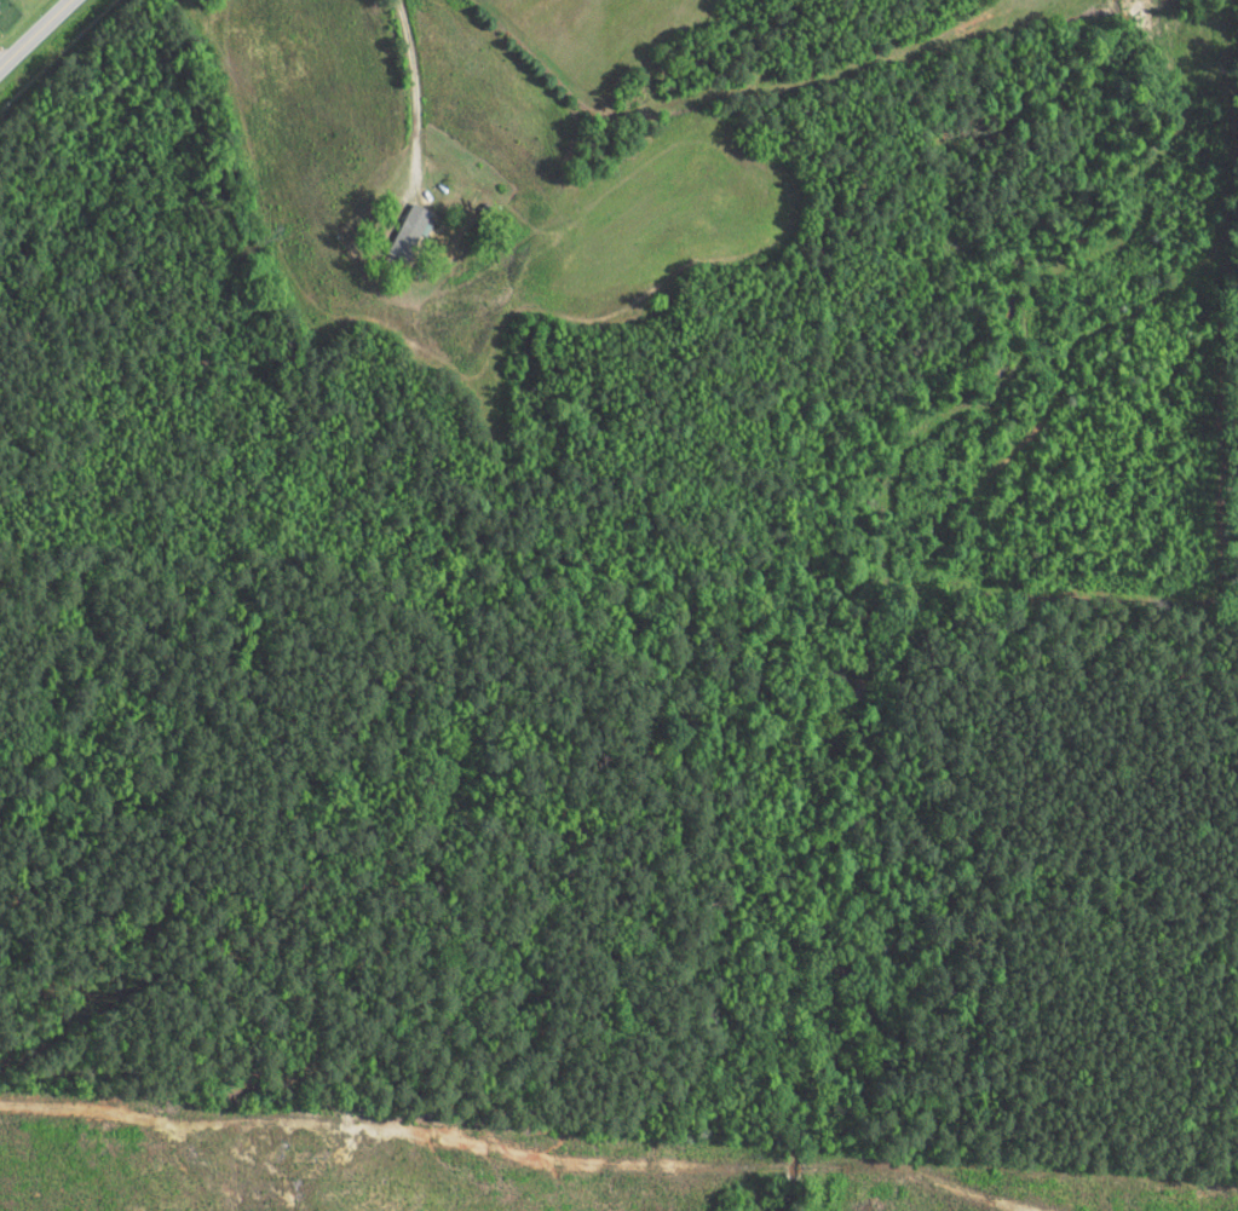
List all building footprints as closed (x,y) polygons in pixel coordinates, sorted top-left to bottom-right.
[(404,258),(425,238),(409,222),(388,242),(404,258)]
